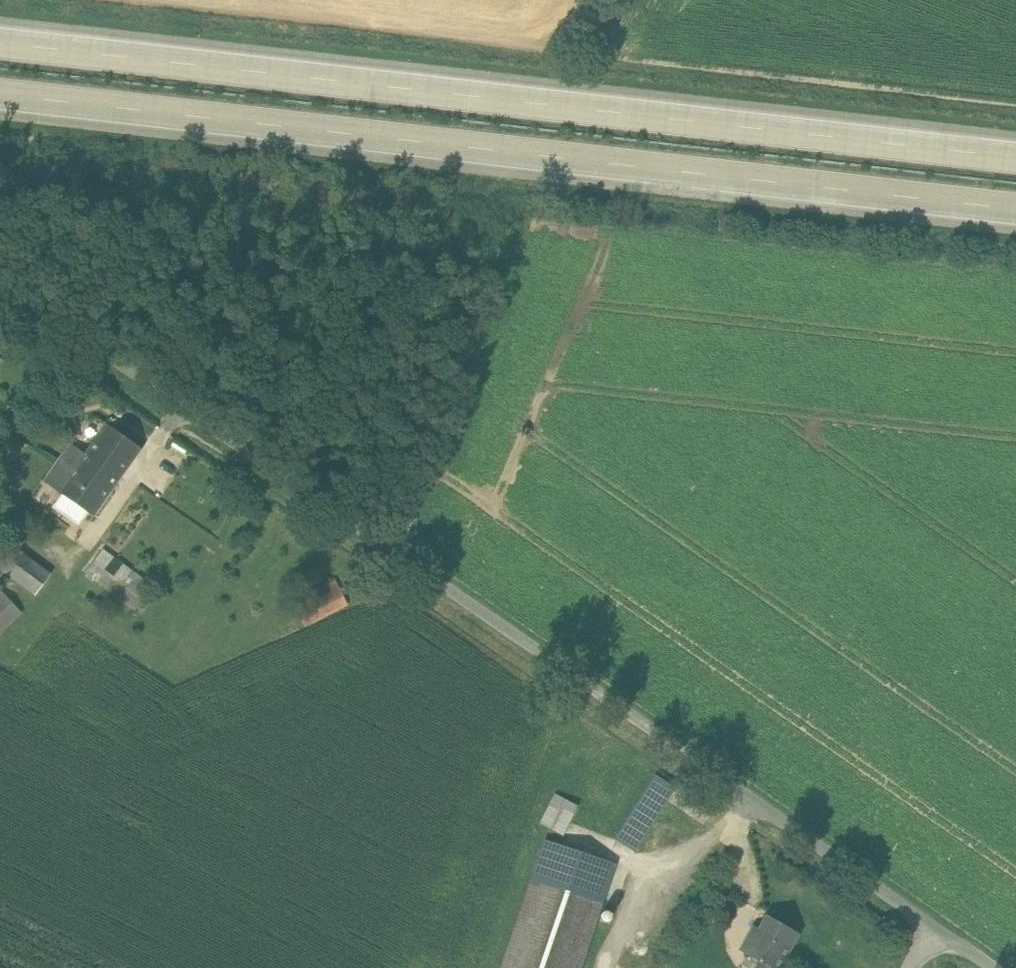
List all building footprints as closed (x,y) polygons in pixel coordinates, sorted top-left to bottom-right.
[(140,449),(107,426),(86,455),(119,479),(140,449)] [(86,455),(71,445),(46,481),(94,514),(119,479),(86,455)] [(12,546),(0,563),(0,568),(36,594),(51,574),(12,546)] [(152,585),(103,549),(86,572),(135,609),(152,585)] [(336,582),(294,603),(304,625),(347,603),(336,582)] [(0,593),(0,632),(21,611),(2,591),(0,593)] [(656,777),(618,838),(635,849),(673,788),(656,777)] [(558,796),(543,825),(561,835),(576,805),(558,796)] [(612,863),(549,842),(535,882),(599,903),(612,863)] [(506,967),(577,967),(599,903),(535,882),(506,967)] [(612,918),(612,916),(612,914),(610,912),(609,911),(607,910),(604,911),(603,912),(601,914),(601,916),(601,918),(603,920),(604,921),(607,921),(609,921),(611,920),(612,918)] [(767,915),(759,929),(754,926),(740,950),(760,961),(756,967),(782,967),(784,964),(781,962),(798,933),(767,915)]
